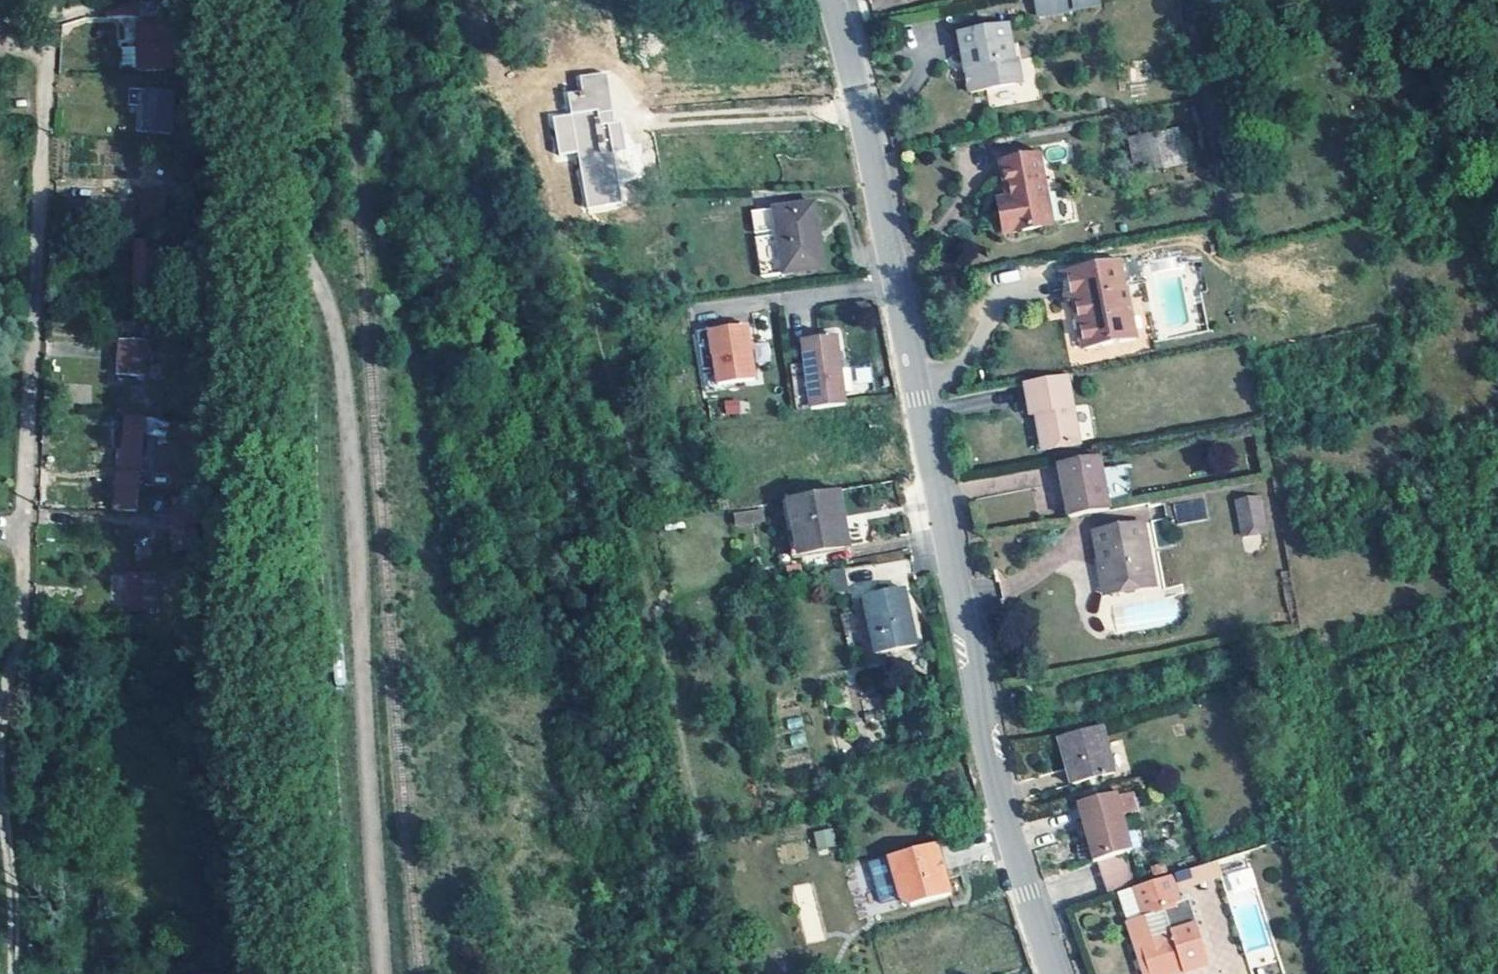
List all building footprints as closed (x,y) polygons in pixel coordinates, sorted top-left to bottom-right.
[(138,14),(167,14),(167,0),(138,0),(138,14)] [(1042,17),(1103,5),(1102,0),(1039,0),(1042,17)] [(161,67),(160,22),(144,22),(146,67),(161,67)] [(189,42),(187,22),(160,22),(161,67),(189,66),(189,42)] [(1015,62),(1010,27),(961,35),(970,95),(1010,89),(1006,64),(1015,62)] [(1022,87),(1019,62),(1015,62),(1006,64),(1010,89),(1022,87)] [(186,102),(187,73),(160,74),(160,99),(160,101),(179,102),(186,102)] [(590,92),(575,94),(590,207),(625,202),(616,133),(614,124),(621,123),(614,73),(587,75),(590,92)] [(152,74),(153,98),(160,99),(160,74),(152,74)] [(160,99),(153,98),(153,101),(160,110),(179,109),(179,102),(160,101),(160,99)] [(625,132),(624,122),(621,123),(614,124),(616,133),(625,132)] [(1169,166),(1160,129),(1143,133),(1149,161),(1151,169),(1169,166)] [(1149,161),(1143,133),(1132,135),(1139,163),(1149,161)] [(1001,199),(1008,234),(1053,226),(1040,154),(999,162),(1005,198),(1001,199)] [(1008,234),(1001,199),(996,200),(1002,235),(1008,234)] [(827,266),(818,203),(778,208),(787,272),(827,266)] [(787,272),(778,208),(773,209),(782,273),(787,272)] [(158,241),(140,240),(138,276),(157,277),(158,241)] [(1080,297),(1091,346),(1141,334),(1142,334),(1125,259),(1068,272),(1073,298),(1080,297)] [(157,290),(157,277),(138,276),(137,289),(157,290)] [(1091,346),(1080,297),(1073,298),(1062,300),(1073,349),(1091,346)] [(156,320),(123,317),(119,371),(146,373),(149,349),(154,349),(156,320)] [(759,378),(749,324),(712,330),(722,385),(759,378)] [(851,405),(839,334),(804,340),(808,364),(815,409),(851,405)] [(1091,346),(1073,349),(1076,363),(1144,347),(1141,334),(1091,346)] [(793,366),(802,410),(815,409),(808,364),(793,366)] [(1083,442),(1068,375),(1027,382),(1033,414),(1040,412),(1046,412),(1053,448),(1083,442)] [(1053,448),(1046,412),(1040,412),(1048,449),(1053,448)] [(146,415),(128,414),(126,468),(120,468),(117,507),(140,508),(141,486),(149,486),(150,478),(144,478),(145,456),(144,456),(146,415)] [(1112,509),(1102,456),(1062,464),(1073,516),(1112,509)] [(853,544),(844,490),(795,499),(805,553),(853,544)] [(198,492),(192,492),(192,498),(178,498),(177,533),(197,533),(198,492)] [(1212,525),(1206,494),(1166,503),(1171,532),(1212,525)] [(1264,510),(1261,494),(1239,499),(1241,514),(1264,510)] [(790,499),(799,561),(854,551),(853,544),(805,553),(795,499),(790,499)] [(734,524),(763,522),(762,509),(733,511),(734,524)] [(1268,529),(1264,510),(1241,514),(1245,534),(1268,529)] [(1107,549),(1109,566),(1103,567),(1107,586),(1152,578),(1145,542),(1151,541),(1147,521),(1097,531),(1101,550),(1107,549)] [(197,533),(177,533),(176,547),(197,548),(197,533)] [(1159,586),(1151,541),(1145,542),(1152,578),(1154,587),(1159,586)] [(1109,566),(1107,549),(1101,550),(1103,567),(1109,566)] [(845,569),(829,569),(829,592),(846,591),(845,569)] [(111,574),(112,609),(159,608),(158,573),(111,574)] [(1109,597),(1154,587),(1152,578),(1107,586),(1109,597)] [(921,645),(909,587),(869,596),(881,653),(921,645)] [(1115,771),(1112,760),(1103,725),(1061,736),(1071,770),(1075,782),(1115,771)] [(1076,805),(1096,862),(1100,861),(1129,851),(1135,849),(1121,811),(1137,806),(1132,790),(1116,796),(1115,794),(1076,805)] [(832,828),(814,830),(816,849),(834,847),(832,828)] [(943,862),(939,843),(919,849),(890,857),(902,901),(911,906),(952,895),(946,872),(943,873),(941,862),(943,862)] [(1139,880),(1129,851),(1100,861),(1111,892),(1139,880)] [(1220,875),(1215,859),(1208,862),(1176,872),(1181,888),(1220,875)] [(1276,960),(1249,867),(1220,875),(1248,969),(1276,960)] [(1117,925),(1123,944),(1129,943),(1139,973),(1167,973),(1183,969),(1190,966),(1178,928),(1183,926),(1177,907),(1175,901),(1185,897),(1181,888),(1176,872),(1125,889),(1133,917),(1116,922),(1117,925)] [(1129,943),(1123,944),(1133,973),(1139,973),(1129,943)]
